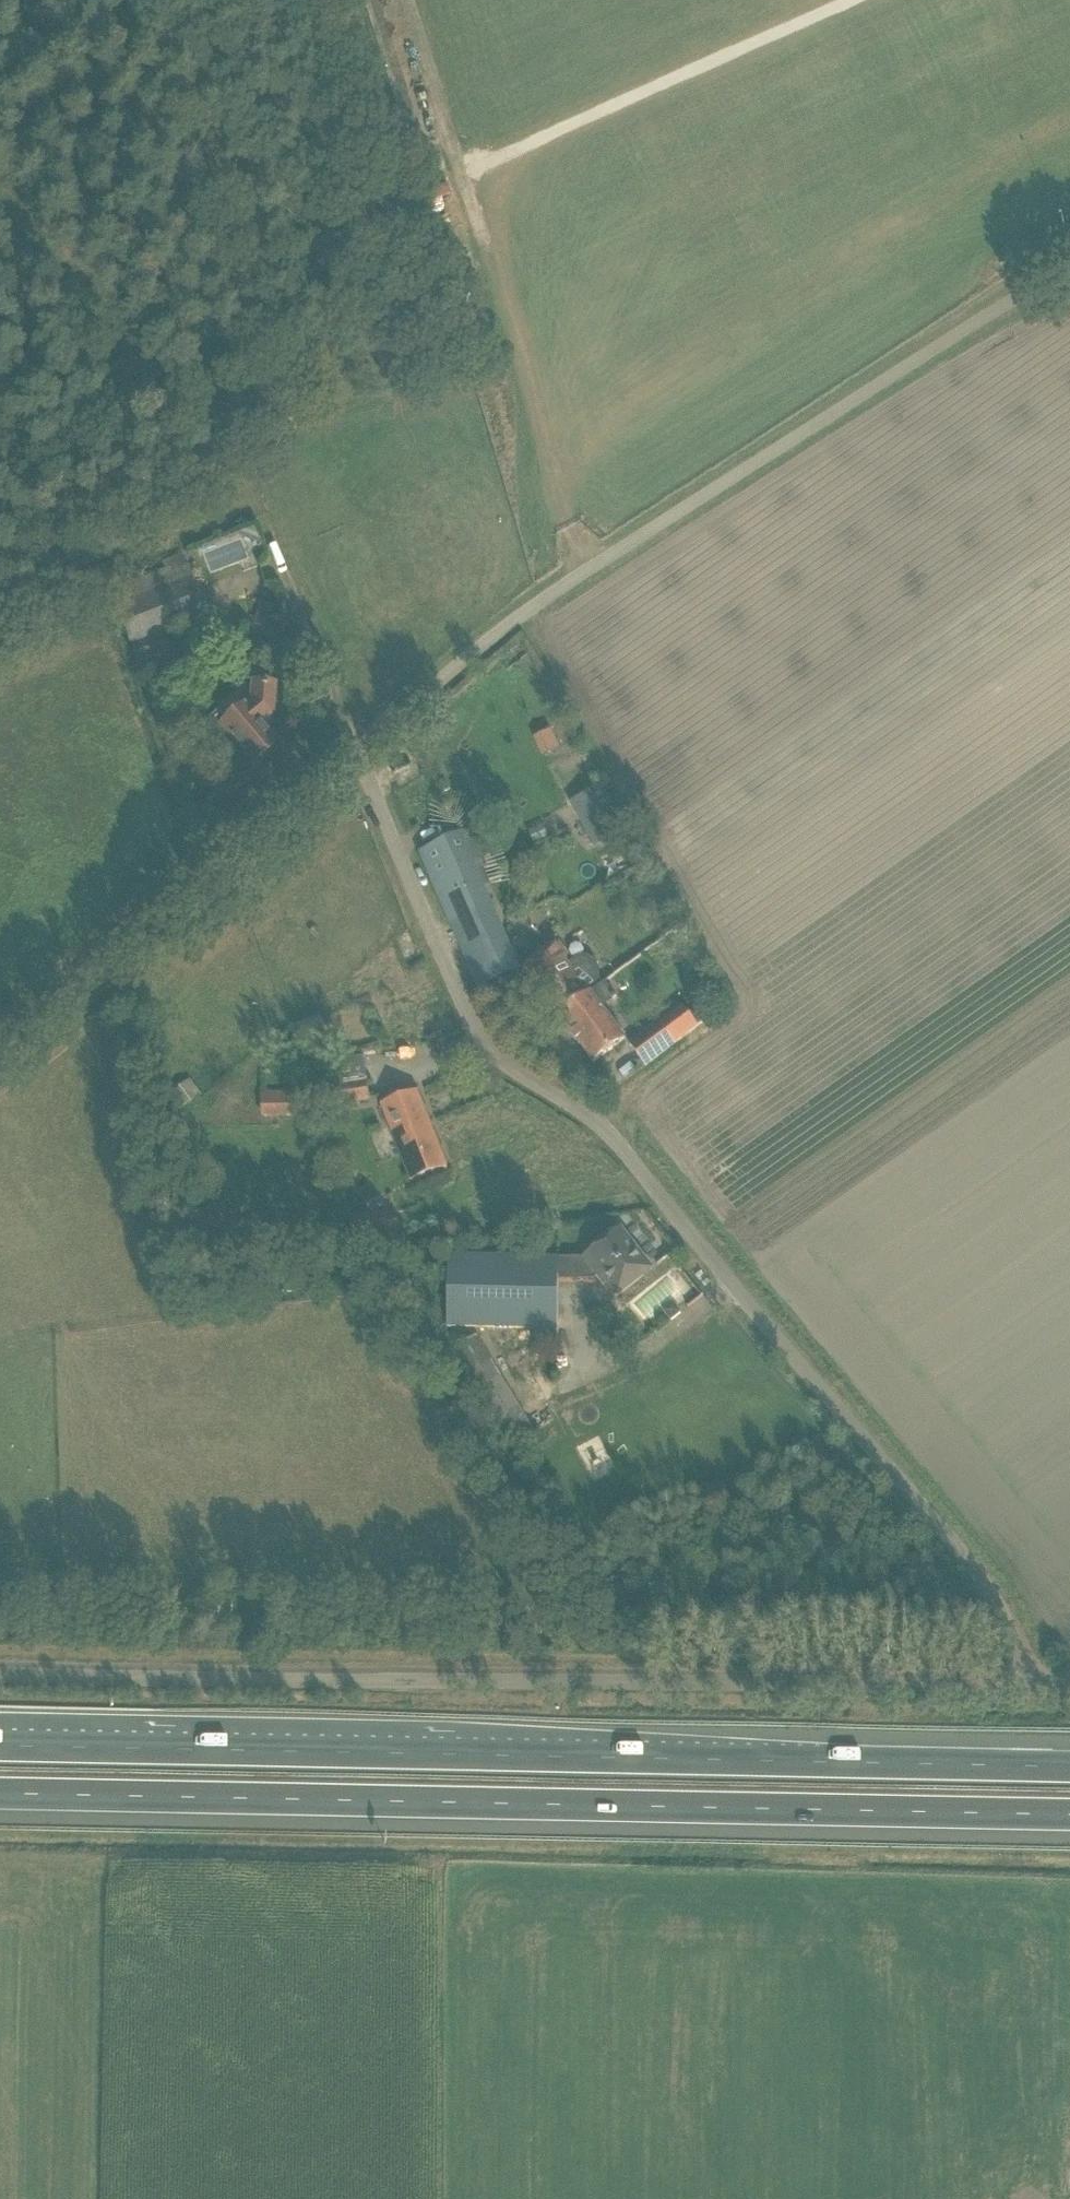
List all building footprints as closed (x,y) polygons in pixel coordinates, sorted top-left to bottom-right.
[(163,569),(97,596),(103,612),(116,607),(138,665),(171,652),(163,633),(207,615),(183,555),(161,563),(163,569)] [(262,601),(255,621),(272,627),(279,606),(262,601)] [(274,685),(252,683),(251,702),(244,707),(243,706),(223,723),(216,714),(204,725),(236,761),(244,754),(251,763),(274,743),(259,724),(272,713),(274,685)] [(594,843),(625,826),(603,787),(572,803),(594,843)] [(461,834),(422,851),(420,851),(479,989),(520,971),(461,834)] [(520,866),(506,873),(511,883),(525,877),(520,866)] [(671,920),(660,928),(666,937),(677,929),(671,920)] [(542,954),(525,966),(559,1016),(560,1017),(592,993),(603,985),(602,984),(601,983),(600,982),(599,981),(599,979),(598,978),(597,977),(597,975),(597,974),(597,972),(597,971),(597,970),(596,968),(596,967),(596,966),(595,965),(595,964),(594,963),(593,962),(592,961),(591,960),(590,959),(589,959),(588,958),(587,958),(585,957),(584,957),(583,957),(582,957),(580,957),(579,957),(578,957),(577,958),(575,958),(574,959),(573,960),(572,960),(571,961),(571,962),(570,963),(566,959),(569,957),(558,942),(542,954)] [(690,951),(679,959),(689,972),(699,964),(690,951)] [(625,1038),(612,1021),(592,993),(560,1017),(593,1062),(625,1038)] [(659,1023),(630,1044),(646,1066),(705,1022),(695,1008),(664,1031),(659,1023)] [(367,1081),(342,1085),(345,1103),(370,1099),(367,1081)] [(382,1105),(389,1125),(411,1181),(447,1167),(418,1091),(382,1105)] [(291,1092),(264,1093),(264,1118),(292,1117),(302,1116),(301,1092),(291,1092)] [(614,1300),(635,1284),(635,1282),(652,1269),(620,1228),(603,1242),(582,1257),(597,1278),(614,1300)] [(559,1258),(451,1255),(448,1327),(522,1329),(522,1341),(557,1341),(559,1258)] [(662,1311),(669,1321),(680,1313),(672,1303),(662,1311)] [(477,1335),(444,1355),(499,1446),(532,1427),(477,1335)]
